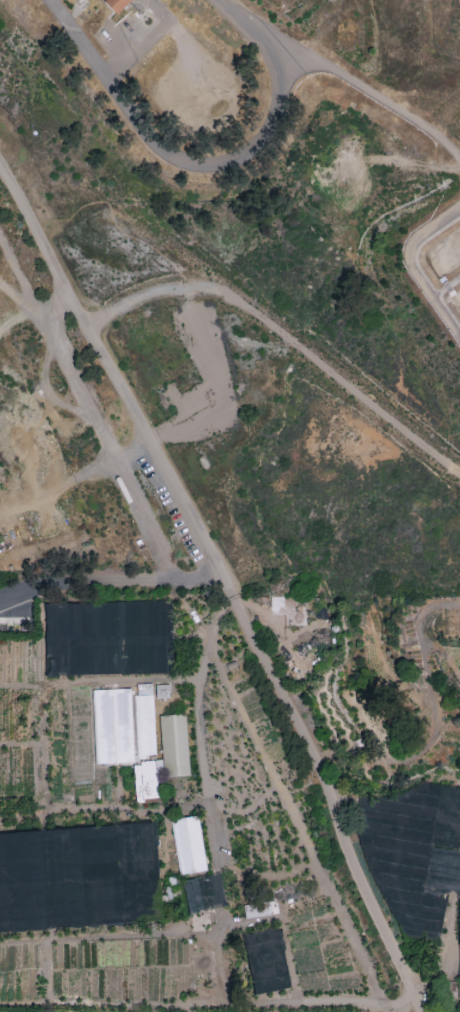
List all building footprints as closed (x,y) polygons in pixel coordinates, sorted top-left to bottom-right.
[(103,2),(117,14),(130,0),(105,0),(103,2)] [(93,690),(96,763),(140,762),(140,755),(155,755),(152,683),(132,684),(132,688),(93,690)] [(156,699),(169,698),(169,684),(155,685),(156,699)] [(160,715),(163,777),(188,776),(185,714),(160,715)] [(133,762),(135,800),(158,799),(156,777),(162,776),(162,761),(133,762)] [(178,874),(205,871),(199,816),(172,819),(178,874)] [(183,880),(187,912),(202,911),(200,886),(204,886),(204,878),(183,880)] [(243,905),(245,919),(277,913),(275,900),(243,905)]
